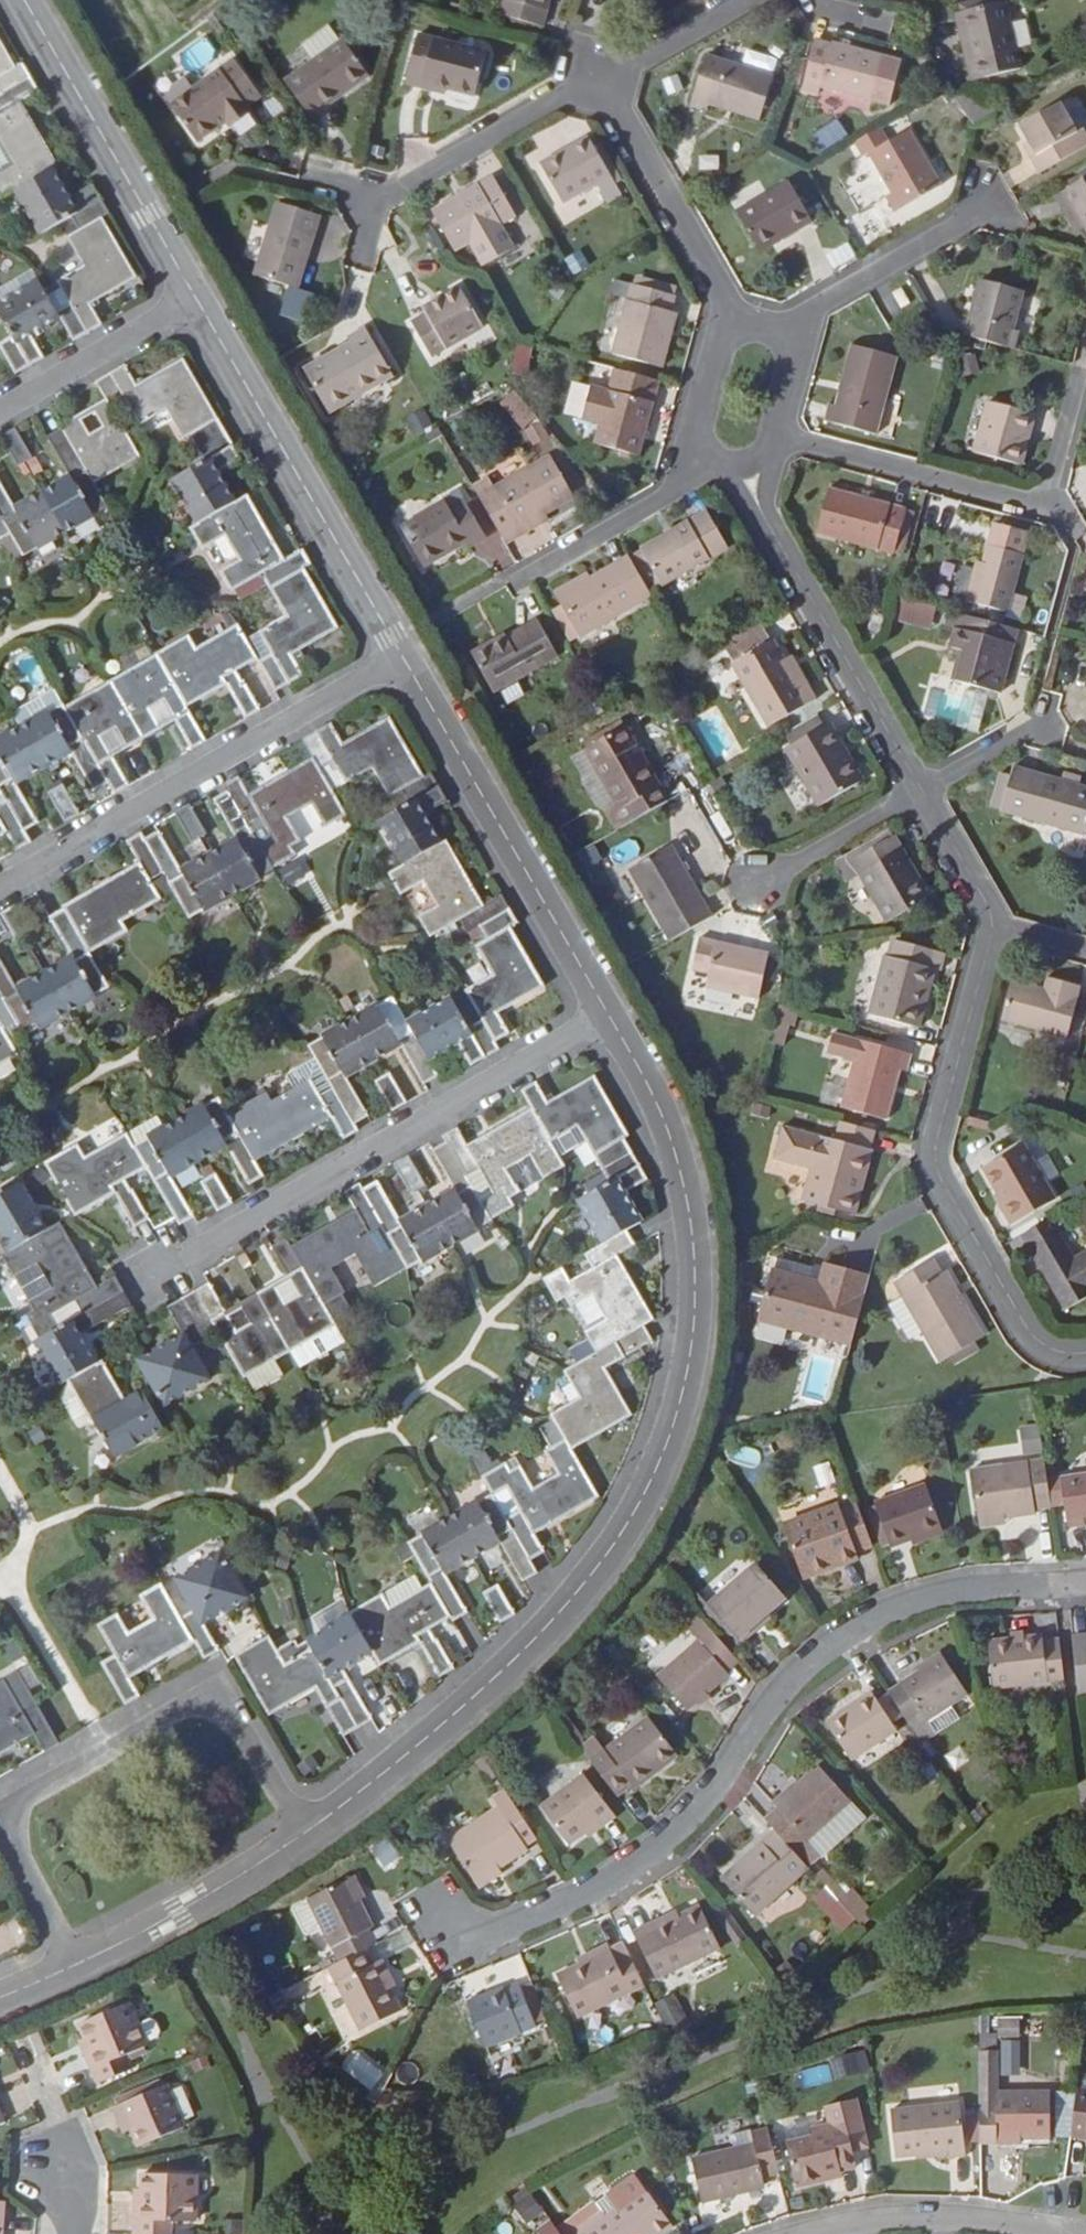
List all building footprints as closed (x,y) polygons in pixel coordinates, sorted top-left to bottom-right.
[(500,17),(544,29),(552,0),(504,0),(500,17)] [(1006,4),(1006,0),(984,0),(961,5),(963,14),(1006,4)] [(1006,4),(963,14),(979,82),(1023,71),(1006,4)] [(963,14),(957,16),(973,84),(979,82),(963,14)] [(331,27),(303,47),(315,63),(342,43),(331,27)] [(488,55),(420,37),(406,88),(424,93),(425,86),(452,92),(478,98),(488,55)] [(34,81),(26,66),(18,71),(0,41),(0,84),(7,96),(34,81)] [(315,63),(287,84),(313,119),(370,77),(344,41),(342,43),(315,63)] [(831,54),(814,50),(802,93),(822,98),(825,89),(890,106),(900,67),(832,50),(831,54)] [(776,79),(708,58),(691,106),(711,112),(712,107),(762,123),(776,79)] [(236,62),(173,107),(198,144),(227,124),(230,129),(254,113),(250,106),(262,97),(236,62)] [(34,81),(7,96),(0,100),(0,116),(0,143),(5,140),(19,165),(0,176),(0,193),(5,202),(22,190),(57,170),(60,168),(23,103),(41,94),(34,81)] [(452,92),(425,86),(424,93),(450,99),(452,92)] [(958,102),(976,128),(995,116),(977,89),(958,102)] [(1064,105),(1021,128),(1030,145),(1024,148),(1040,177),(1076,158),(1068,142),(1080,135),(1064,105)] [(943,188),(911,132),(889,144),(881,130),(857,144),(865,158),(872,154),(895,195),(889,198),(897,213),(943,188)] [(591,140),(543,167),(565,205),(612,178),(591,140)] [(57,170),(22,190),(47,235),(76,218),(83,232),(104,219),(111,215),(96,188),(74,200),(57,170)] [(496,178),(434,213),(457,253),(471,245),(484,268),(517,249),(504,226),(519,218),(496,178)] [(1068,194),(1085,225),(1085,183),(1068,194)] [(791,184),(738,214),(759,251),(781,238),(784,242),(814,225),(791,184)] [(323,217),(280,204),(257,280),(299,291),(323,217)] [(104,219),(83,232),(70,239),(84,262),(90,258),(95,266),(61,285),(73,306),(58,314),(62,321),(75,343),(104,326),(93,306),(139,280),(104,219)] [(781,238),(759,251),(762,255),(784,242),(781,238)] [(581,251),(565,259),(573,276),(589,267),(581,251)] [(1025,293),(982,281),(971,322),(967,338),(1015,351),(1019,335),(1014,333),(1025,293)] [(58,314),(40,283),(25,291),(18,283),(0,292),(0,312),(3,317),(15,339),(1,347),(18,376),(46,360),(34,337),(62,321),(58,314)] [(677,298),(634,287),(615,357),(664,369),(679,315),(673,313),(677,298)] [(462,291),(426,311),(429,316),(414,325),(433,358),(484,329),(462,291)] [(351,346),(306,372),(331,415),(395,377),(368,329),(348,340),(351,346)] [(523,374),(529,347),(519,344),(514,372),(523,374)] [(900,359),(853,346),(836,404),(831,403),(826,422),(880,437),(900,359)] [(114,376),(130,406),(143,426),(176,407),(181,414),(173,419),(186,440),(191,437),(199,451),(228,434),(186,361),(139,388),(128,367),(114,376)] [(660,382),(617,370),(597,446),(641,456),(660,382)] [(116,414),(130,406),(114,376),(99,384),(108,401),(95,409),(106,428),(91,436),(80,417),(63,428),(64,430),(95,484),(139,458),(116,414)] [(516,391),(499,403),(519,432),(536,420),(516,391)] [(1036,416),(988,403),(975,454),(1023,467),(1036,416)] [(529,449),(549,440),(541,422),(521,431),(529,449)] [(45,493),(67,533),(109,508),(95,484),(64,430),(49,439),(71,477),(45,493)] [(19,431),(5,438),(22,469),(36,460),(19,431)] [(244,460),(228,434),(199,451),(206,464),(178,482),(200,526),(240,503),(223,473),(244,460)] [(476,489),(482,499),(506,540),(576,499),(552,458),(497,490),(492,480),(476,489)] [(12,533),(25,557),(67,533),(45,493),(17,509),(0,480),(0,513),(12,533)] [(908,510),(830,488),(818,535),(896,556),(908,510)] [(240,503),(200,526),(194,530),(205,549),(217,542),(228,536),(240,556),(243,561),(224,573),(235,591),(264,575),(287,562),(250,497),(240,503)] [(447,504),(403,529),(426,568),(468,545),(470,548),(487,540),(466,501),(451,510),(447,504)] [(708,512),(642,551),(663,586),(729,549),(708,512)] [(0,513),(0,540),(12,533),(0,513)] [(1030,535),(994,525),(984,563),(973,605),(1009,615),(1030,535)] [(232,561),(240,556),(228,536),(217,542),(227,560),(232,561)] [(287,562),(264,575),(285,611),(292,607),(296,614),(262,635),(273,654),(260,662),(277,691),(306,675),(294,654),(339,626),(306,568),(313,564),(305,551),(287,562)] [(663,586),(642,551),(630,557),(651,594),(663,586)] [(651,594),(630,557),(593,579),(559,598),(581,638),(653,597),(651,594)] [(973,605),(984,563),(978,561),(966,603),(973,605)] [(559,598),(593,579),(590,572),(556,592),(559,598)] [(911,602),(898,598),(893,618),(906,622),(911,602)] [(937,609),(911,602),(906,622),(931,629),(937,609)] [(961,631),(965,616),(949,612),(945,627),(956,629),(961,631)] [(1001,694),(1019,631),(965,616),(961,631),(956,629),(951,648),(961,651),(954,682),(1001,694)] [(538,620),(473,657),(493,693),(559,656),(538,620)] [(188,635),(157,653),(188,705),(227,683),(247,717),(262,708),(238,668),(257,657),(240,627),(238,623),(196,648),(188,635)] [(784,659),(773,641),(771,642),(762,625),(725,646),(736,664),(733,665),(770,728),(818,700),(800,670),(792,674),(784,659)] [(111,680),(144,738),(164,727),(154,709),(166,702),(193,748),(207,740),(157,653),(111,680)] [(791,655),(784,659),(792,674),(800,670),(791,655)] [(127,747),(144,738),(111,680),(66,706),(109,781),(115,793),(130,784),(103,737),(117,730),(127,747)] [(109,781),(66,706),(64,702),(22,726),(45,767),(72,751),(94,790),(109,781)] [(786,735),(793,746),(825,727),(819,716),(786,735)] [(315,759),(322,771),(335,762),(347,784),(381,764),(385,771),(379,775),(392,797),(404,790),(424,778),(390,719),(346,744),(335,725),(305,742),(315,759)] [(793,746),(790,748),(800,766),(797,768),(820,808),(859,786),(835,745),(841,741),(832,724),(825,727),(793,746)] [(22,726),(0,739),(0,786),(8,799),(25,830),(39,821),(17,783),(45,767),(22,726)] [(609,813),(619,831),(667,803),(659,789),(662,788),(627,727),(586,751),(618,808),(609,813)] [(227,788),(229,792),(251,828),(264,821),(277,843),(264,851),(275,869),(297,856),(290,843),(301,837),(289,817),(314,803),(327,826),(348,814),(322,771),(315,759),(252,794),(242,778),(227,788)] [(1014,768),(1012,776),(1002,812),(1085,836),(1085,789),(1081,787),(1064,782),(1014,768)] [(992,808),(1002,812),(1012,776),(1001,773),(992,808)] [(449,802),(433,774),(424,778),(404,790),(412,804),(382,822),(407,865),(444,844),(427,815),(449,802)] [(708,780),(716,794),(727,788),(719,774),(708,780)] [(1066,776),(1064,782),(1081,787),(1083,780),(1066,776)] [(64,783),(49,792),(66,822),(81,813),(64,783)] [(210,854),(233,894),(276,870),(275,869),(264,851),(251,828),(229,792),(215,800),(238,838),(210,854)] [(32,842),(25,830),(8,799),(0,804),(0,834),(6,831),(18,851),(32,842)] [(193,806),(177,815),(194,843),(210,835),(193,806)] [(161,831),(147,840),(167,876),(191,919),(233,894),(210,854),(183,870),(161,831)] [(167,876),(147,840),(144,835),(129,844),(141,864),(64,908),(65,909),(90,953),(129,931),(123,922),(163,899),(154,884),(167,876)] [(628,866),(640,846),(623,836),(611,856),(628,866)] [(895,836),(852,861),(888,923),(930,898),(895,836)] [(485,906),(448,842),(444,844),(407,865),(392,874),(403,894),(428,881),(441,904),(422,916),(433,936),(463,920),(470,933),(482,927),(511,910),(503,896),(485,906)] [(630,870),(672,942),(713,918),(672,846),(630,870)] [(90,953),(65,909),(50,918),(72,956),(46,971),(68,1011),(110,988),(90,953)] [(511,910),(482,927),(489,939),(477,946),(490,969),(496,965),(500,972),(468,991),(485,1020),(497,1042),(511,1034),(499,1013),(545,986),(511,927),(518,922),(511,910)] [(771,954),(701,939),(694,970),(711,974),(708,988),(761,999),(771,954)] [(936,952),(895,942),(892,958),(886,956),(871,1015),(920,1028),(936,969),(932,969),(936,952)] [(943,954),(936,952),(932,969),(936,969),(939,970),(943,954)] [(4,999),(25,1036),(68,1011),(46,971),(18,987),(0,956),(0,991),(4,999)] [(1045,988),(1048,978),(1017,970),(1014,980),(1045,988)] [(1082,988),(1048,978),(1045,988),(1014,980),(1003,1020),(1069,1038),(1082,988)] [(431,1060),(408,1021),(394,997),(352,1021),(374,1059),(402,1043),(426,1084),(440,1076),(431,1060)] [(431,1060),(461,1044),(472,1065),(500,1049),(497,1042),(485,1020),(471,1028),(450,997),(408,1021),(431,1060)] [(19,1054),(0,1020),(0,1065),(19,1054)] [(347,1075),(374,1059),(352,1021),(310,1045),(318,1060),(335,1089),(355,1125),(370,1116),(347,1075)] [(913,1054),(861,1040),(843,1109),(887,1120),(901,1070),(907,1071),(913,1054)] [(318,1060),(291,1076),(298,1089),(312,1081),(321,1098),(335,1089),(318,1060)] [(392,1072),(377,1081),(393,1110),(409,1101),(392,1072)] [(603,1170),(633,1153),(625,1139),(629,1137),(595,1075),(550,1099),(540,1081),(522,1091),(532,1108),(551,1141),(585,1121),(589,1129),(582,1133),(603,1170)] [(355,1125),(335,1089),(321,1098),(312,1081),(298,1089),(275,1102),(269,1093),(231,1114),(256,1160),(332,1117),(345,1139),(359,1131),(355,1125)] [(266,1176),(256,1160),(231,1114),(220,1097),(177,1121),(200,1160),(228,1144),(251,1184),(266,1176)] [(482,1199),(494,1219),(516,1206),(509,1194),(519,1188),(508,1169),(533,1154),(544,1175),(565,1165),(551,1141),(532,1108),(468,1145),(458,1128),(445,1135),(448,1142),(470,1178),(482,1171),(495,1192),(482,1199)] [(173,1176),(200,1160),(177,1121),(134,1145),(148,1167),(181,1225),(196,1216),(173,1176)] [(877,1132),(855,1125),(850,1144),(783,1125),(773,1159),(810,1169),(802,1199),(857,1215),(875,1151),(872,1149),(877,1132)] [(148,1167),(134,1145),(129,1135),(86,1159),(78,1144),(46,1163),(76,1214),(116,1192),(136,1227),(151,1219),(127,1178),(148,1167)] [(428,1206),(451,1244),(494,1219),(482,1199),(470,1178),(448,1142),(434,1150),(456,1190),(428,1206)] [(1025,1146),(983,1169),(997,1193),(994,1195),(1012,1225),(1056,1200),(1025,1146)] [(648,1181),(633,1153),(603,1170),(611,1184),(586,1200),(606,1246),(629,1232),(642,1225),(626,1194),(648,1181)] [(395,1164),(413,1194),(427,1186),(410,1156),(395,1164)] [(495,1192),(482,1171),(470,1178),(482,1199),(495,1192)] [(217,1173),(201,1181),(218,1211),(234,1202),(217,1173)] [(38,1234),(46,1229),(17,1181),(0,1191),(0,1231),(11,1250),(38,1234)] [(409,1269),(451,1244),(428,1206),(401,1222),(378,1182),(364,1191),(384,1227),(398,1251),(409,1269)] [(384,1227),(364,1191),(360,1184),(347,1192),(357,1210),(292,1247),(336,1325),(354,1315),(343,1295),(345,1293),(333,1270),(358,1256),(378,1288),(409,1269),(398,1251),(385,1258),(372,1234),(384,1227)] [(1022,1236),(1065,1311),(1085,1300),(1085,1252),(1076,1258),(1053,1219),(1022,1236)] [(61,1221),(46,1229),(38,1234),(11,1250),(4,1254),(15,1273),(19,1271),(37,1261),(52,1285),(33,1296),(39,1306),(26,1314),(39,1337),(58,1326),(50,1313),(73,1299),(81,1313),(122,1290),(114,1275),(98,1284),(61,1221)] [(398,1251),(384,1227),(372,1234),(385,1258),(398,1251)] [(595,1270),(571,1284),(563,1270),(544,1281),(558,1304),(571,1296),(577,1307),(597,1295),(611,1320),(587,1334),(598,1353),(567,1371),(586,1405),(579,1410),(575,1403),(552,1415),(566,1441),(546,1453),(558,1476),(534,1490),(522,1470),(513,1475),(505,1462),(483,1475),(492,1492),(494,1495),(506,1488),(518,1508),(506,1516),(529,1558),(542,1551),(534,1537),(599,1498),(572,1450),(631,1415),(607,1370),(654,1342),(645,1326),(656,1320),(619,1256),(637,1246),(629,1232),(606,1246),(587,1257),(595,1270)] [(274,1285),(258,1295),(291,1352),(337,1326),(336,1325),(292,1247),(288,1240),(273,1249),(301,1297),(287,1306),(274,1285)] [(853,1348),(872,1276),(778,1251),(758,1323),(853,1348)] [(933,1259),(895,1282),(941,1362),(985,1337),(947,1271),(943,1274),(933,1259)] [(37,1261),(19,1271),(33,1296),(52,1285),(37,1261)] [(210,1283),(195,1292),(220,1334),(246,1379),(291,1352),(258,1295),(239,1305),(251,1327),(240,1333),(210,1283)] [(130,1305),(122,1290),(81,1313),(58,1326),(39,1337),(34,1340),(60,1383),(68,1379),(97,1362),(88,1346),(81,1333),(130,1305)] [(195,1292),(182,1300),(207,1342),(220,1334),(195,1292)] [(577,1307),(573,1310),(587,1334),(611,1320),(597,1295),(577,1307)] [(192,1350),(207,1342),(182,1300),(168,1308),(183,1335),(139,1361),(165,1405),(209,1380),(192,1350)] [(97,1362),(68,1379),(111,1455),(162,1426),(141,1390),(126,1399),(120,1388),(103,1358),(97,1362)] [(1043,1452),(1037,1423),(1019,1427),(1025,1456),(1043,1452)] [(818,1488),(835,1483),(829,1461),(812,1465),(818,1488)] [(1050,1509),(1044,1468),(1031,1470),(1029,1463),(972,1471),(980,1523),(1006,1519),(1037,1515),(1036,1510),(1050,1509)] [(1061,1479),(1068,1530),(1085,1528),(1085,1519),(1085,1476),(1061,1479)] [(875,1503),(891,1548),(912,1541),(943,1530),(927,1485),(875,1503)] [(450,1517),(406,1542),(430,1585),(421,1590),(387,1610),(379,1595),(347,1614),(349,1618),(305,1642),(310,1654),(298,1661),(291,1648),(278,1655),(268,1637),(234,1657),(269,1716),(312,1692),(339,1739),(354,1730),(370,1721),(341,1671),(370,1654),(378,1667),(417,1645),(437,1679),(453,1669),(431,1629),(449,1619),(451,1622),(465,1614),(443,1574),(472,1557),(501,1540),(523,1580),(537,1572),(529,1558),(506,1516),(494,1495),(492,1492),(450,1517)] [(874,1550),(858,1505),(841,1511),(839,1505),(784,1525),(804,1579),(859,1559),(858,1556),(874,1550)] [(1007,1527),(1006,1519),(980,1523),(981,1531),(1007,1527)] [(943,1530),(912,1541),(914,1547),(944,1536),(943,1530)] [(195,1608),(179,1617),(194,1641),(204,1659),(219,1650),(205,1626),(248,1600),(222,1554),(179,1580),(195,1608)] [(758,1565),(709,1606),(743,1647),(758,1633),(754,1627),(769,1614),(787,1599),(758,1565)] [(413,1576),(379,1595),(387,1610),(421,1590),(413,1576)] [(495,1581),(482,1589),(499,1617),(512,1610),(495,1581)] [(194,1641),(179,1617),(161,1584),(140,1596),(154,1621),(129,1636),(117,1616),(99,1627),(115,1655),(102,1663),(126,1704),(140,1696),(130,1679),(194,1641)] [(774,1620),(769,1614),(754,1627),(758,1633),(774,1620)] [(739,1661),(705,1622),(693,1633),(700,1642),(658,1678),(688,1712),(730,1675),(726,1671),(739,1661)] [(1066,1682),(1062,1642),(1044,1644),(1043,1637),(989,1643),(994,1690),(1066,1682)] [(1075,1642),(1080,1693),(1085,1692),(1085,1641),(1075,1642)] [(919,1668),(922,1672),(945,1657),(941,1652),(919,1668)] [(890,1694),(905,1717),(905,1718),(919,1709),(927,1722),(969,1695),(945,1657),(890,1694)] [(34,1735),(44,1752),(58,1744),(34,1703),(19,1675),(0,1686),(0,1753),(34,1735)] [(728,1680),(708,1699),(717,1709),(737,1690),(728,1680)] [(387,1683),(373,1690),(387,1717),(401,1710),(387,1683)] [(905,1717),(890,1694),(879,1701),(873,1693),(828,1723),(852,1762),(899,1731),(894,1724),(905,1717)] [(595,1739),(581,1750),(616,1797),(631,1785),(635,1790),(679,1756),(650,1717),(605,1752),(595,1739)] [(778,1809),(765,1820),(776,1831),(809,1868),(820,1857),(809,1844),(854,1804),(821,1767),(797,1788),(776,1807),(778,1809)] [(584,1775),(541,1808),(570,1846),(585,1834),(613,1812),(584,1775)] [(776,1807),(797,1788),(794,1784),(773,1803),(776,1807)] [(534,1836),(505,1791),(489,1801),(495,1811),(448,1842),(476,1885),(500,1869),(529,1851),(523,1843),(534,1836)] [(854,1804),(809,1844),(820,1857),(866,1817),(854,1804)] [(613,1812),(585,1834),(590,1840),(618,1819),(613,1812)] [(809,1868),(776,1831),(723,1880),(756,1918),(809,1868)] [(380,1838),(363,1852),(377,1869),(394,1857),(380,1838)] [(504,1876),(500,1869),(476,1885),(481,1891),(504,1876)] [(349,1879),(361,1903),(367,1899),(356,1876),(349,1879)] [(308,1899),(340,1963),(368,1949),(380,1943),(361,1903),(349,1879),(308,1899)] [(852,1890),(840,1901),(863,1927),(875,1916),(852,1890)] [(681,1916),(637,1936),(657,1980),(722,1949),(701,1906),(681,1916)] [(637,1936),(681,1916),(679,1910),(635,1931),(637,1936)] [(646,1987),(632,1956),(625,1944),(613,1950),(579,1965),(557,1976),(579,2020),(646,1987)] [(576,1959),(579,1965),(613,1950),(609,1945),(576,1959)] [(340,1963),(330,1968),(362,2033),(402,2013),(391,1990),(378,1963),(376,1965),(368,1949),(340,1963)] [(385,1960),(378,1963),(391,1990),(398,1987),(385,1960)] [(503,1988),(468,2002),(487,2048),(536,2028),(519,1984),(504,1991),(503,1988)] [(674,1995),(656,2003),(673,2036),(690,2028),(674,1995)] [(127,2005),(81,2024),(91,2048),(83,2052),(97,2083),(132,2068),(127,2054),(145,2046),(143,2042),(155,2037),(158,2032),(154,2022),(149,2020),(136,2026),(127,2005)] [(1000,2017),(998,2074),(1018,2075),(1020,2017),(1000,2017)] [(91,2048),(86,2038),(79,2041),(83,2052),(91,2048)] [(833,2057),(838,2078),(870,2070),(865,2049),(833,2057)] [(358,2051),(343,2069),(370,2091),(385,2072),(358,2051)] [(159,2081),(117,2099),(119,2105),(162,2087),(159,2081)] [(1054,2082),(981,2083),(981,2125),(1005,2125),(1005,2121),(1053,2121),(1054,2082)] [(119,2105),(112,2108),(119,2123),(128,2120),(132,2130),(139,2146),(184,2127),(166,2085),(162,2087),(119,2105)] [(1078,2091),(1069,2090),(1064,2137),(1072,2138),(1078,2091)] [(1078,2091),(1072,2138),(1085,2139),(1085,2092),(1078,2091)] [(962,2104),(892,2111),(897,2158),(917,2156),(948,2153),(949,2158),(950,2159),(967,2157),(962,2104)] [(123,2133),(132,2130),(128,2120),(119,2123),(123,2133)] [(813,2137),(787,2143),(798,2188),(843,2177),(842,2172),(858,2168),(848,2122),(812,2129),(813,2137)] [(781,2173),(770,2130),(733,2139),(735,2150),(694,2160),(704,2203),(739,2194),(738,2190),(764,2184),(763,2177),(781,2173)] [(948,2153),(917,2156),(918,2161),(949,2158),(948,2153)] [(132,2233),(172,2233),(172,2221),(193,2221),(194,2174),(143,2173),(143,2190),(142,2200),(133,2200),(132,2233)] [(646,2189),(637,2175),(609,2195),(618,2209),(646,2189)] [(764,2184),(738,2190),(739,2194),(766,2189),(764,2184)] [(142,2200),(143,2190),(133,2189),(133,2200),(142,2200)] [(674,2228),(646,2189),(618,2209),(607,2216),(604,2212),(576,2232),(576,2233),(574,2233),(665,2233),(674,2228)] [(521,2221),(541,2217),(536,2194),(516,2198),(521,2221)] [(556,2227),(561,2233),(574,2233),(576,2233),(576,2232),(604,2212),(594,2198),(556,2227)] [(551,2220),(536,2231),(538,2233),(561,2233),(556,2227),(551,2220)] [(172,2221),(172,2233),(193,2233),(193,2221),(172,2221)]
